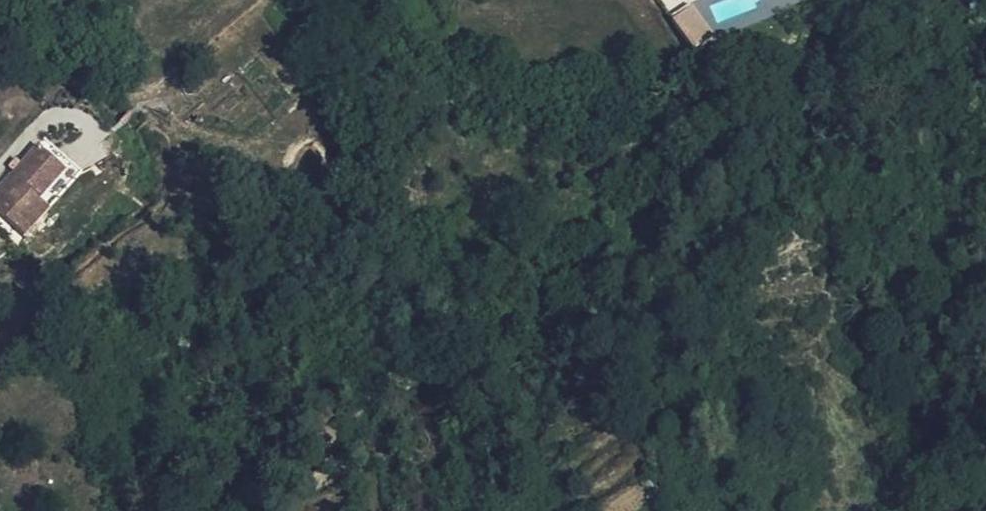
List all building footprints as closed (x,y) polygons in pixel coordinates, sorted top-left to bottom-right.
[(797,0),(712,0),(716,23),(799,8),(797,0)] [(673,18),(695,49),(716,35),(694,3),(673,18)] [(45,135),(39,142),(66,167),(45,191),(56,201),(84,170),(45,135)] [(39,142),(0,186),(0,206),(29,231),(56,201),(45,191),(66,167),(39,142)]
